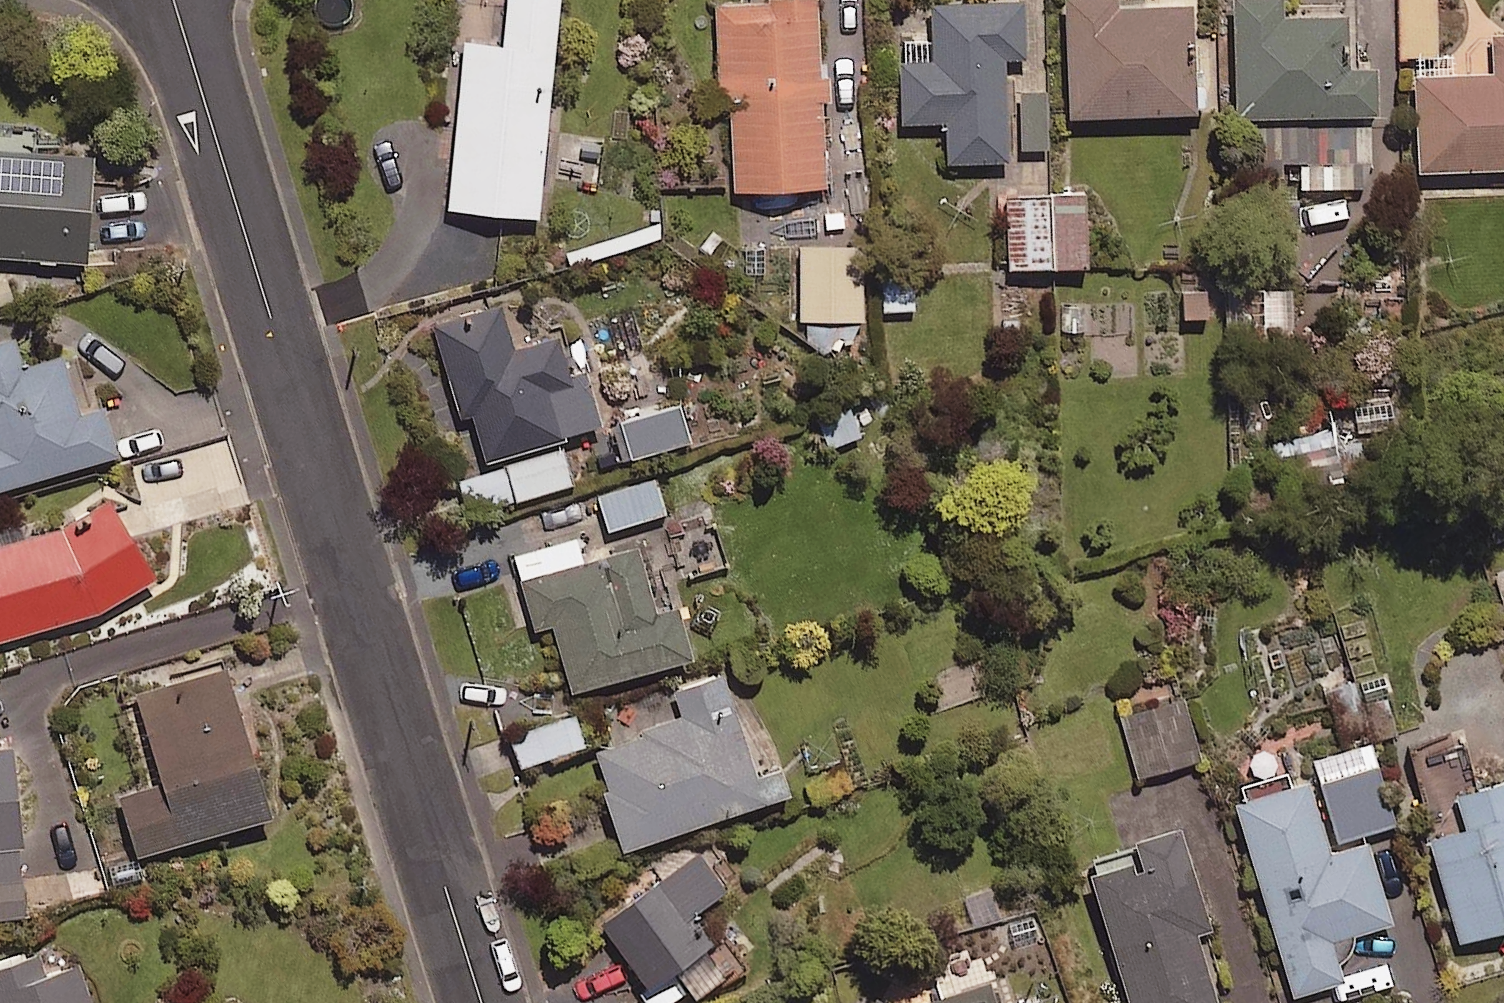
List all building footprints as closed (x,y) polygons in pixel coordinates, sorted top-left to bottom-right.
[(562,0),(511,0),(506,48),(467,44),(450,210),(540,219),(562,0)] [(829,188),(819,0),(804,0),(717,4),(722,109),(731,108),(736,193),(829,188)] [(1118,0),(1064,0),(1073,120),(1200,111),(1193,2),(1119,7),(1118,0)] [(1238,119),(1261,119),(1261,166),(1301,166),(1301,189),(1376,190),(1377,120),(1385,120),(1385,69),(1357,69),(1358,19),(1285,19),(1286,0),(1239,0),(1238,119)] [(1438,0),(1401,0),(1400,57),(1437,57),(1438,0)] [(1028,58),(1025,4),(936,8),(938,42),(902,44),(907,125),(947,123),(949,164),(1011,161),(1006,60),(1028,58)] [(1499,36),(1500,77),(1421,79),(1424,172),(1503,170),(1503,36),(1499,36)] [(1051,150),(1049,90),(1023,91),(1025,151),(1051,150)] [(0,131),(0,258),(90,263),(97,152),(30,148),(31,133),(0,131)] [(1012,270),(1091,266),(1087,198),(1009,202),(1012,270)] [(803,322),(865,322),(865,249),(803,249),(803,322)] [(1183,317),(1212,320),(1215,284),(1186,282),(1183,317)] [(476,416),(488,459),(561,439),(605,426),(589,372),(576,375),(565,337),(515,352),(502,307),(435,326),(462,420),(476,416)] [(24,370),(15,342),(0,346),(0,491),(119,457),(105,409),(82,416),(65,358),(24,370)] [(635,460),(692,443),(682,408),(625,425),(635,460)] [(469,516),(575,485),(565,452),(459,483),(469,516)] [(611,531),(667,515),(658,482),(602,498),(611,531)] [(62,530),(0,547),(0,639),(100,611),(159,580),(117,501),(62,530)] [(646,546),(585,563),(579,540),(516,558),(536,630),(556,624),(575,693),(693,660),(676,600),(662,604),(646,546)] [(141,858),(274,820),(231,669),(140,695),(166,787),(124,799),(141,858)] [(627,851),(769,804),(727,676),(676,693),(685,721),(595,751),(627,851)] [(1140,778),(1202,761),(1185,699),(1123,716),(1140,778)] [(522,768),(586,750),(577,716),(513,734),(522,768)] [(1374,745),(1316,763),(1340,844),(1398,827),(1374,745)] [(26,918),(16,754),(0,755),(0,920),(26,918)] [(1358,939),(1357,937),(1395,925),(1371,844),(1334,855),(1313,783),(1240,805),(1298,1001),(1349,986),(1344,969),(1346,968),(1347,966),(1349,964),(1351,962),(1352,960),(1353,958),(1355,956),(1355,954),(1356,951),(1357,949),(1357,946),(1358,944),(1358,941),(1358,939)] [(1503,933),(1503,786),(1463,798),(1472,829),(1433,840),(1463,945),(1503,933)] [(1211,931),(1182,832),(1090,859),(1134,1002),(1218,1002),(1198,935),(1211,931)] [(698,915),(729,893),(703,856),(605,926),(652,992),(679,973),(699,1001),(739,972),(698,915)] [(42,981),(35,961),(0,973),(0,1002),(92,1002),(81,968),(42,981)] [(991,985),(936,1002),(997,1002),(991,985)]
